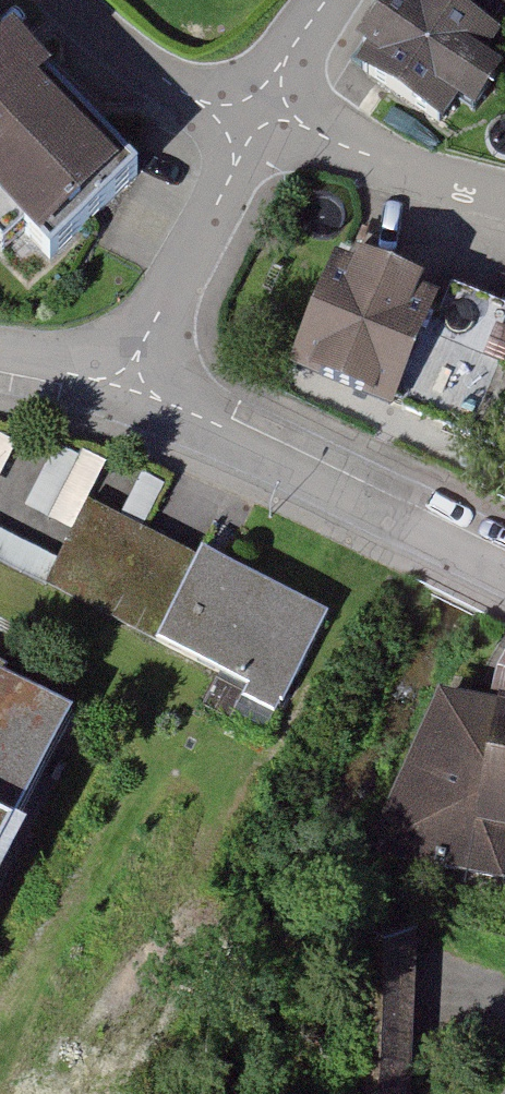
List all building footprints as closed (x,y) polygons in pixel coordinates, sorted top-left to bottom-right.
[(355,47),(366,55),(355,72),(441,130),(458,106),(476,118),(503,77),(485,65),(498,47),(503,50),(504,48),(504,0),(387,0),(355,47)] [(2,257),(26,235),(46,258),(137,175),(11,39),(0,49),(0,255),(2,257)] [(356,270),(336,261),(289,374),(391,416),(438,303),(419,295),(423,286),(360,260),(356,270)] [(47,584),(157,641),(198,561),(88,505),(47,584)] [(327,614),(203,551),(198,561),(157,641),(281,704),(327,614)] [(363,862),(495,881),(502,847),(504,848),(504,662),(485,709),(429,701),(363,862)] [(74,718),(0,680),(0,861),(74,718)] [(351,933),(345,1093),(412,1093),(417,935),(351,933)]
